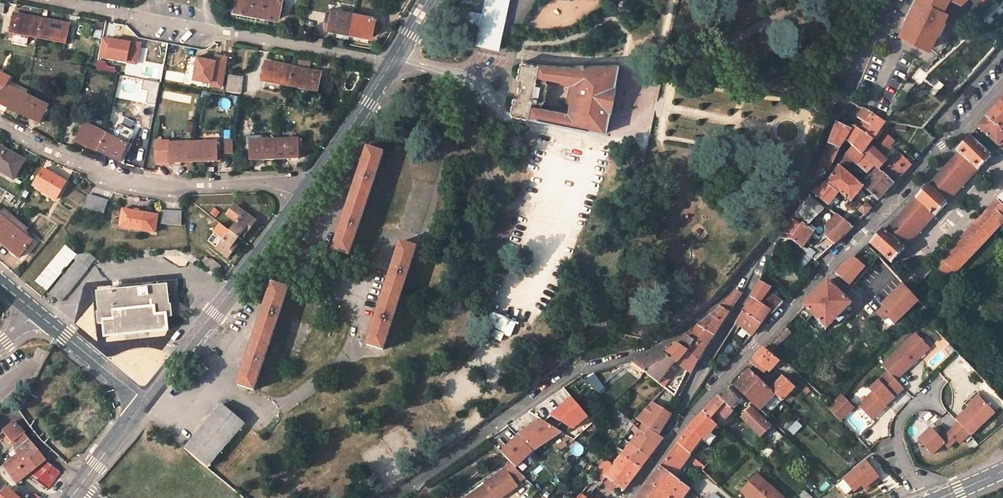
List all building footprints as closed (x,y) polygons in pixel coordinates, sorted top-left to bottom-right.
[(261,0),(239,0),(237,11),(258,14),(261,0)] [(278,0),(261,0),(258,14),(278,19),(281,1),(278,0)] [(509,0),(459,0),(458,9),(473,13),(472,18),(481,20),(476,44),(499,48),(509,0)] [(533,23),(551,32),(610,4),(612,0),(545,0),(533,23)] [(901,34),(932,46),(953,0),(916,0),(901,34)] [(350,33),(353,14),(327,10),(325,24),(328,24),(327,28),(337,30),(350,33)] [(12,32),(38,37),(41,20),(15,14),(12,32)] [(375,18),(353,14),(350,33),(371,37),(375,18)] [(69,25),(41,20),(38,37),(66,43),(69,25)] [(94,37),(101,38),(103,23),(97,21),(94,37)] [(349,38),(350,33),(337,30),(335,35),(349,38)] [(163,59),(111,50),(108,67),(161,77),(161,74),(179,78),(182,62),(163,59)] [(191,82),(223,86),(227,54),(215,53),(215,57),(195,54),(191,82)] [(512,111),(514,114),(605,133),(618,65),(564,69),(525,61),(524,61),(521,65),(518,81),(522,82),(519,98),(514,97),(512,111)] [(263,81),(291,85),(294,68),(266,63),(263,81)] [(320,72),(294,68),(291,85),(317,90),(320,72)] [(242,94),(243,76),(228,75),(226,92),(242,94)] [(19,112),(26,95),(0,82),(0,103),(19,112)] [(48,106),(26,95),(19,112),(40,122),(48,106)] [(223,99),(222,108),(230,109),(231,100),(223,99)] [(1000,103),(987,117),(1002,133),(1002,105),(1000,103)] [(887,126),(889,124),(886,121),(863,108),(858,116),(865,122),(859,130),(873,138),(883,125),(887,126)] [(987,117),(978,127),(998,145),(1002,149),(1002,133),(987,117)] [(840,146),(844,140),(851,129),(850,128),(837,121),(831,135),(828,143),(839,148),(840,146)] [(905,125),(886,121),(889,124),(893,128),(905,130),(905,125)] [(77,141),(99,150),(107,134),(84,124),(77,141)] [(866,148),(873,138),(859,130),(852,125),(850,128),(851,129),(844,140),(852,147),(861,154),(866,148)] [(884,131),(880,137),(890,146),(894,140),(884,131)] [(127,145),(107,134),(99,150),(120,160),(127,145)] [(892,262),(904,249),(900,244),(931,212),(935,216),(947,203),(942,199),(973,165),(978,170),(990,156),(969,136),(956,149),(959,151),(929,185),(927,184),(915,196),(916,197),(885,230),(883,227),(869,242),(892,262)] [(882,156),(890,146),(880,137),(875,145),(878,148),(876,151),(882,156)] [(224,153),(233,153),(233,139),(224,139),(224,153)] [(251,159),(275,159),(275,140),(262,140),(251,141),(251,159)] [(297,140),(275,140),(275,159),(298,158),(297,140)] [(194,161),(194,144),(170,144),(170,142),(158,142),(156,147),(156,153),(156,156),(156,157),(157,160),(157,162),(171,161),(171,162),(194,161)] [(194,144),(194,161),(217,160),(221,160),(221,145),(217,145),(217,143),(194,144)] [(831,162),(839,148),(828,143),(824,152),(822,158),(831,162)] [(0,146),(0,171),(13,178),(23,160),(0,146)] [(873,165),(861,154),(852,147),(845,155),(851,160),(866,172),(873,165)] [(876,168),(878,170),(887,161),(882,156),(876,151),(871,147),(868,150),(866,148),(861,154),(873,165),(876,168)] [(382,153),(367,148),(332,253),(341,257),(343,252),(350,254),(382,153)] [(897,150),(887,161),(878,170),(893,184),(912,163),(897,150)] [(851,160),(845,155),(838,166),(844,171),(851,160)] [(827,169),(831,162),(823,159),(820,165),(827,169)] [(942,199),(947,203),(978,170),(973,165),(942,199)] [(844,171),(838,166),(829,179),(826,182),(839,193),(850,202),(854,198),(862,187),(860,185),(844,171)] [(877,200),(893,184),(878,170),(876,168),(860,185),(862,187),(877,200)] [(66,182),(43,170),(34,186),(56,199),(66,182)] [(828,204),(839,193),(826,182),(825,181),(815,189),(813,191),(828,204)] [(108,200),(89,194),(85,206),(104,212),(108,200)] [(805,226),(806,227),(810,222),(822,207),(810,196),(798,209),(793,217),(805,226)] [(854,198),(850,202),(859,210),(863,205),(854,198)] [(863,205),(859,210),(864,214),(871,207),(865,203),(863,205)] [(989,211),(1002,225),(1002,221),(1001,219),(1002,217),(1002,210),(996,204),(989,211)] [(237,223),(231,231),(239,237),(244,230),(247,232),(255,221),(235,206),(228,215),(237,223)] [(157,215),(123,210),(121,225),(155,232),(157,215)] [(16,219),(5,211),(2,213),(0,211),(0,239),(16,219)] [(182,213),(162,211),(161,222),(181,224),(182,213)] [(957,274),(1002,227),(1002,225),(989,211),(942,259),(957,274)] [(821,238),(806,227),(805,226),(800,230),(797,233),(784,230),(780,236),(786,238),(793,240),(816,259),(853,226),(842,216),(837,212),(825,227),(827,229),(824,234),(821,238)] [(904,249),(935,216),(931,212),(900,244),(904,249)] [(16,219),(0,239),(0,240),(20,255),(31,240),(26,237),(28,234),(23,230),(25,226),(16,219)] [(789,222),(784,230),(797,233),(800,230),(789,222)] [(810,222),(806,227),(821,238),(824,234),(810,222)] [(242,239),(247,232),(244,230),(239,237),(242,239)] [(233,244),(239,237),(231,231),(216,251),(227,259),(236,246),(233,244)] [(216,247),(220,239),(212,234),(208,242),(216,247)] [(242,239),(239,237),(233,244),(236,246),(242,239)] [(415,248),(400,242),(367,343),(383,348),(415,248)] [(780,247),(775,245),(771,254),(775,256),(780,247)] [(66,247),(38,280),(49,289),(77,256),(66,247)] [(854,256),(836,272),(842,277),(850,284),(865,266),(854,256)] [(878,256),(865,272),(876,281),(882,273),(891,280),(895,274),(878,256)] [(216,272),(221,265),(211,258),(206,264),(216,272)] [(957,274),(942,259),(935,266),(945,276),(950,272),(955,277),(957,274)] [(89,270),(78,261),(52,292),(63,300),(89,270)] [(842,277),(836,272),(833,275),(839,281),(842,277)] [(973,283),(969,278),(964,282),(968,286),(973,283)] [(759,280),(751,296),(761,304),(768,291),(770,287),(759,280)] [(850,302),(828,281),(804,306),(828,327),(850,302)] [(287,287),(272,282),(238,383),(255,389),(287,287)] [(885,307),(878,315),(885,321),(888,317),(895,325),(899,321),(919,300),(903,283),(883,305),(885,307)] [(166,285),(98,292),(100,313),(99,313),(100,323),(105,322),(107,335),(167,329),(166,316),(171,315),(169,305),(168,306),(166,285)] [(737,290),(719,306),(727,313),(739,293),(737,290)] [(768,291),(761,304),(772,313),(782,302),(768,291)] [(760,323),(772,313),(761,304),(751,296),(743,310),(760,323)] [(714,335),(727,313),(719,306),(710,314),(699,323),(714,335)] [(751,335),(760,323),(743,310),(736,322),(751,335)] [(515,322),(493,313),(488,325),(510,335),(515,322)] [(710,342),(714,335),(699,323),(685,333),(687,335),(706,348),(710,342)] [(784,327),(767,345),(772,350),(789,333),(784,327)] [(888,372),(896,381),(913,364),(911,363),(914,359),(916,361),(924,353),(921,350),(921,342),(922,341),(915,334),(882,366),(888,372)] [(700,358),(706,348),(687,335),(677,344),(700,358)] [(921,350),(924,353),(929,348),(922,341),(921,342),(921,350)] [(697,362),(700,358),(677,344),(669,350),(665,353),(675,363),(692,373),(697,362)] [(778,360),(764,348),(751,362),(764,373),(767,369),(769,371),(778,360)] [(659,383),(675,363),(665,353),(663,351),(661,351),(645,358),(633,361),(659,383)] [(735,385),(756,406),(768,394),(771,396),(774,393),(771,390),(750,370),(735,385)] [(586,381),(597,391),(606,381),(595,372),(586,381)] [(886,406),(904,389),(896,381),(888,372),(871,390),(874,393),(860,406),(873,420),(884,410),(881,408),(885,404),(886,406)] [(793,386),(783,377),(780,381),(771,390),(774,393),(781,399),(788,392),(793,386)] [(673,393),(683,384),(677,378),(667,387),(673,393)] [(727,388),(719,396),(730,407),(737,400),(738,399),(731,391),(727,388)] [(965,403),(969,408),(980,397),(981,395),(977,391),(965,403)] [(794,398),(788,392),(781,399),(788,406),(794,398)] [(781,399),(774,393),(771,396),(768,394),(756,406),(767,416),(781,399)] [(820,400),(828,408),(833,403),(825,395),(820,400)] [(570,396),(552,413),(570,434),(589,417),(570,396)] [(730,407),(719,396),(703,413),(713,422),(718,413),(725,419),(733,409),(730,407)] [(833,403),(828,408),(840,420),(851,407),(840,396),(833,403)] [(969,408),(956,420),(959,423),(970,434),(971,435),(994,412),(980,397),(969,408)] [(737,400),(730,407),(733,409),(740,403),(737,400)] [(639,420),(643,423),(657,405),(652,401),(639,420)] [(246,423),(222,404),(188,447),(212,466),(246,423)] [(645,424),(640,431),(648,436),(653,429),(654,428),(660,434),(671,415),(657,405),(643,423),(645,424)] [(740,417),(765,440),(769,436),(765,432),(771,426),(761,416),(759,418),(749,409),(740,417)] [(713,422),(703,413),(692,424),(679,443),(689,453),(701,437),(705,440),(717,425),(713,422)] [(907,428),(912,436),(926,426),(921,419),(907,428)] [(794,435),(802,426),(796,420),(788,430),(794,435)] [(36,467),(45,460),(44,458),(41,454),(37,449),(32,443),(28,438),(25,434),(19,429),(13,423),(11,424),(3,431),(13,443),(19,458),(26,453),(36,467)] [(960,443),(970,434),(959,423),(946,436),(944,434),(940,438),(931,429),(919,440),(933,454),(944,443),(949,448),(957,440),(960,443)] [(637,435),(640,431),(633,425),(630,429),(637,435)] [(648,436),(640,431),(637,435),(630,443),(648,458),(663,438),(653,429),(648,436)] [(774,442),(782,438),(778,430),(769,435),(774,442)] [(641,469),(648,458),(630,443),(622,454),(641,469)] [(689,453),(679,443),(638,497),(681,497),(688,488),(672,477),(689,453)] [(26,453),(19,458),(5,469),(17,483),(28,475),(48,488),(61,471),(56,468),(52,465),(48,462),(45,460),(36,467),(26,453)] [(632,480),(641,469),(622,454),(613,465),(632,480)] [(864,460),(842,478),(853,491),(861,485),(863,488),(877,476),(864,460)] [(512,464),(505,469),(516,484),(525,478),(512,464)] [(624,490),(632,480),(613,465),(605,476),(618,486),(624,490)] [(505,469),(485,484),(486,485),(483,487),(485,490),(481,493),(480,490),(468,497),(503,497),(518,487),(516,484),(505,469)] [(599,471),(594,477),(603,483),(614,491),(618,486),(605,476),(599,471)] [(757,475),(743,491),(751,497),(777,497),(780,495),(757,475)] [(597,488),(598,489),(603,483),(594,477),(578,497),(588,497),(597,488)] [(0,496),(0,497),(19,497),(6,488),(1,495),(0,496)] [(799,495),(803,497),(813,497),(803,490),(799,495)]
